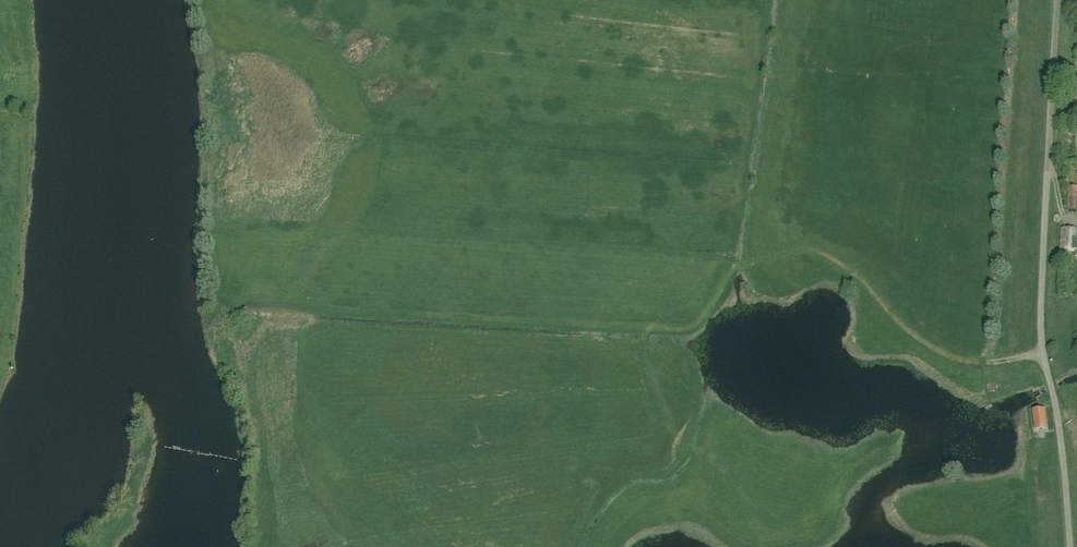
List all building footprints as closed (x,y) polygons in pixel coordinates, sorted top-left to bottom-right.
[(1068,198),(1067,211),(1076,211),(1076,208),(1076,187),(1068,186),(1068,198)] [(1062,228),(1061,250),(1076,251),(1075,257),(1076,257),(1076,242),(1075,242),(1076,229),(1062,228)] [(1046,429),(1044,409),(1033,411),(1035,430),(1046,429)]
